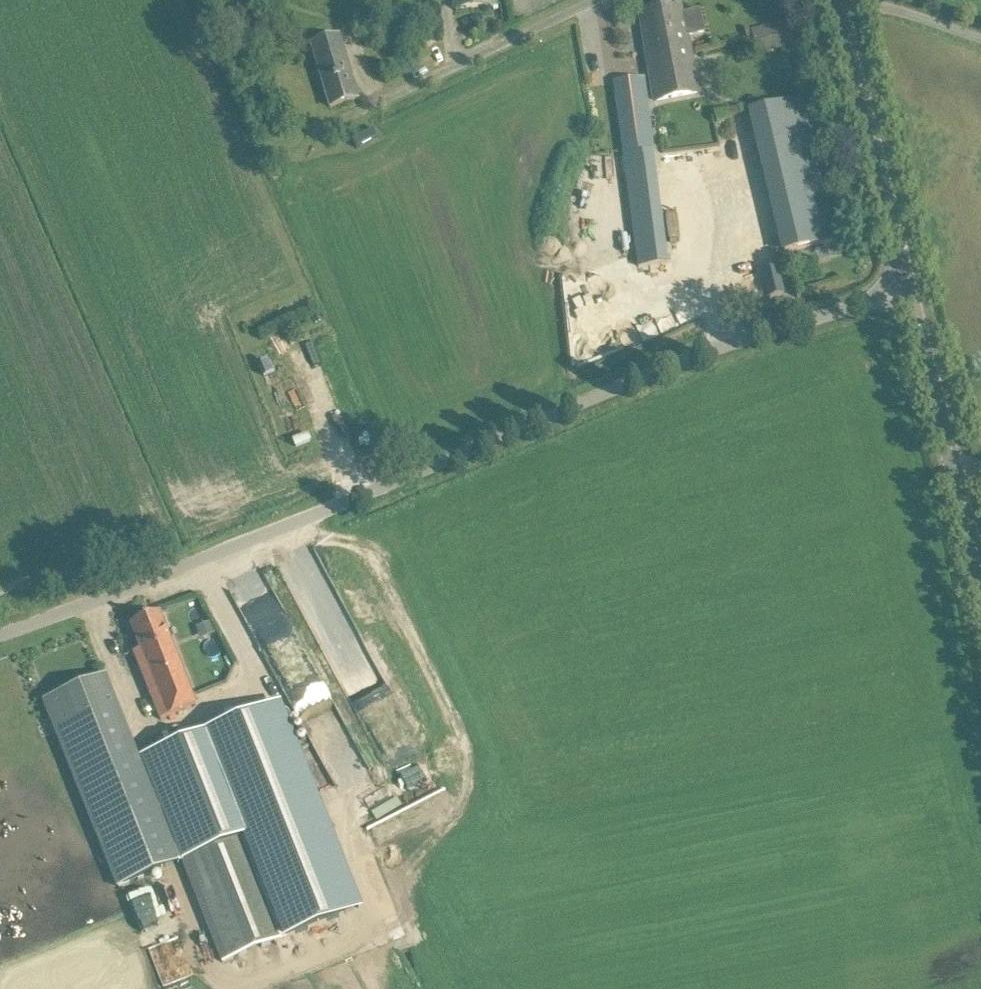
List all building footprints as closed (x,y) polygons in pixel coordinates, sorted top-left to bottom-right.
[(455,9),(490,5),(490,0),(454,0),(455,9)] [(650,70),(693,63),(680,4),(640,13),(650,70)] [(751,29),(757,52),(796,42),(790,20),(751,29)] [(331,107),(358,99),(339,36),(312,44),(331,107)] [(699,92),(693,63),(650,70),(654,101),(699,92)] [(644,76),(614,80),(639,266),(669,262),(647,104),(644,76)] [(835,240),(802,99),(752,111),(785,252),(835,240)] [(784,294),(777,268),(762,272),(769,298),(784,294)] [(140,649),(134,652),(161,720),(196,706),(159,612),(131,624),(140,649)] [(104,678),(45,701),(58,733),(118,887),(138,880),(178,864),(183,862),(222,962),(288,936),(359,907),(317,800),(279,704),(274,706),(271,708),(267,709),(137,760),(105,677),(104,678)]
